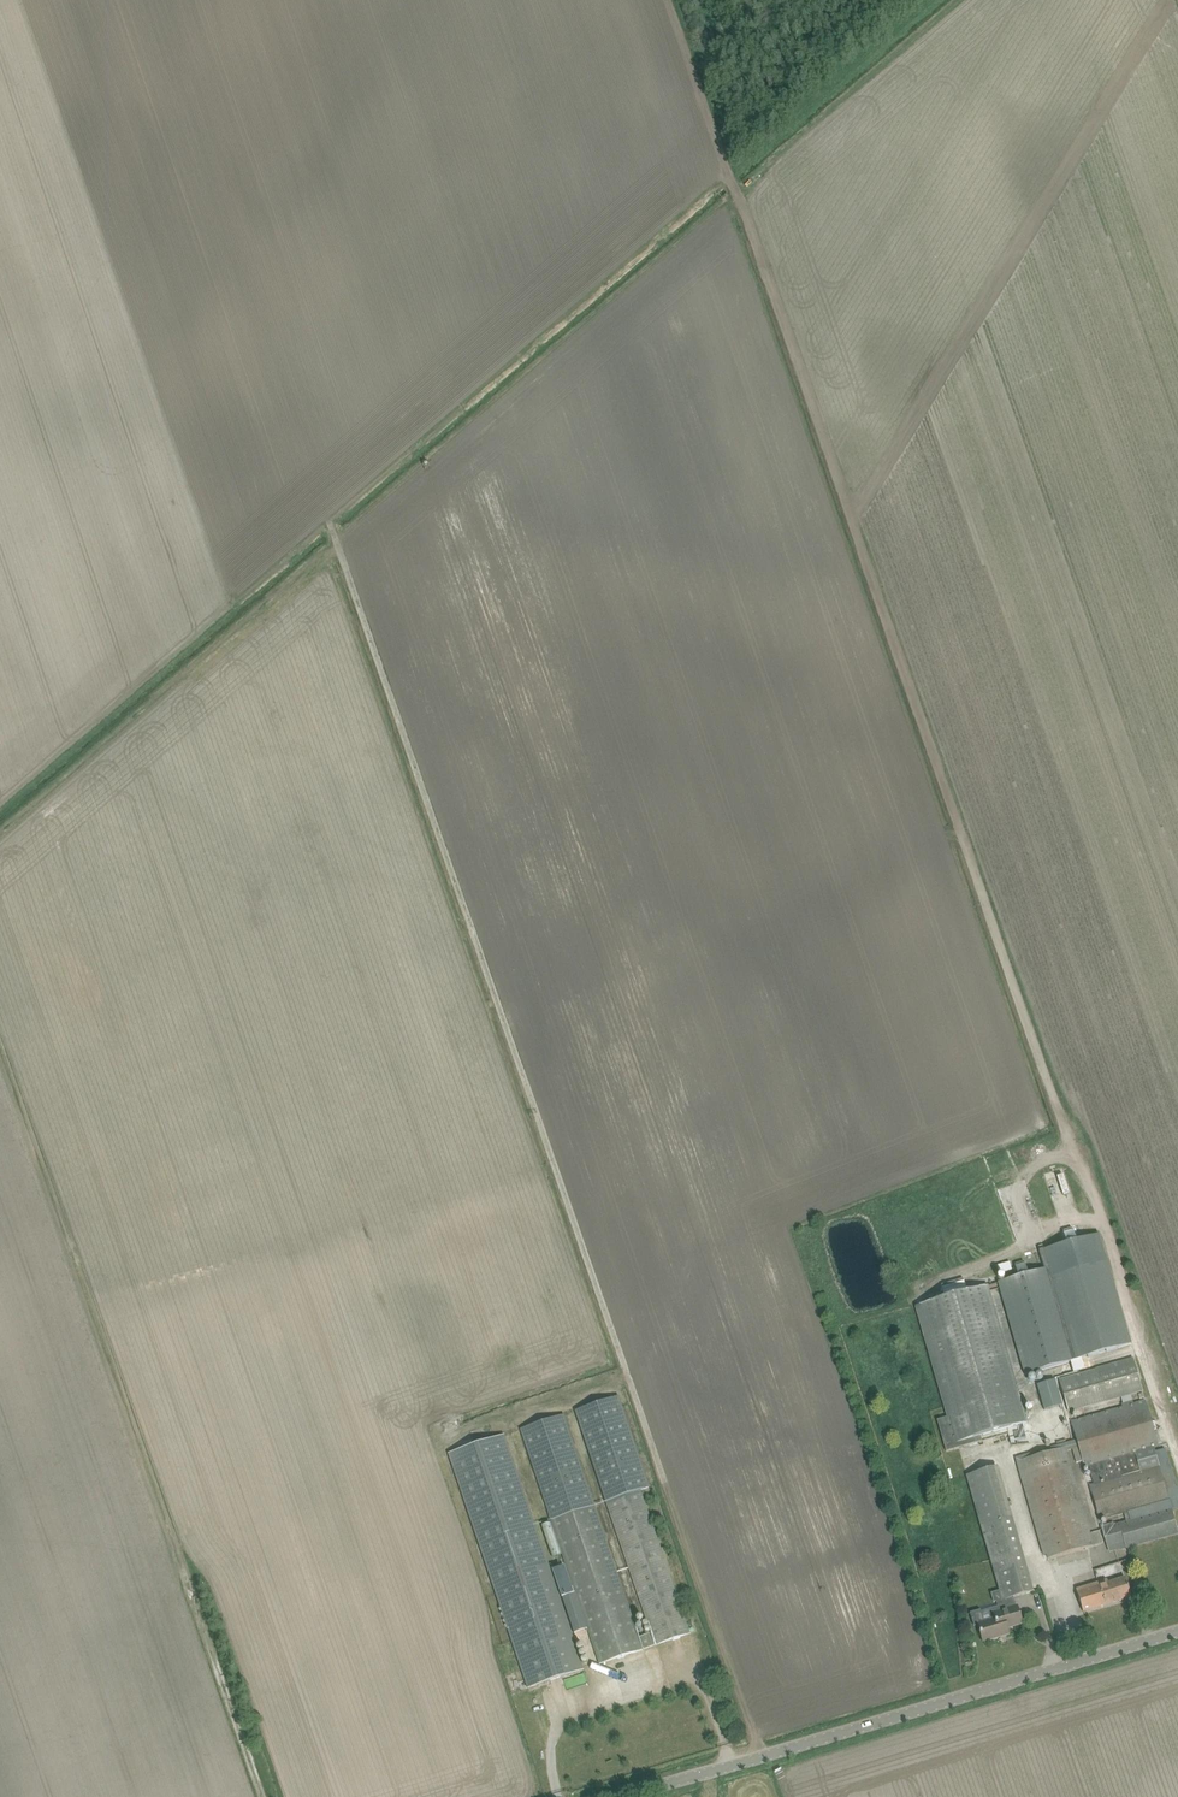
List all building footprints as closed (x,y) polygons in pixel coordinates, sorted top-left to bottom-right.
[(1025,1374),(1131,1344),(1113,1281),(1108,1261),(1100,1234),(1076,1241),(1073,1228),(1063,1231),(1067,1244),(1044,1250),(1044,1249),(1039,1251),(1045,1269),(1034,1272),(1032,1268),(1027,1269),(1025,1261),(1015,1264),(1018,1277),(998,1283),(1025,1374)] [(1012,1261),(997,1266),(1002,1280),(1017,1275),(1012,1261)] [(935,1294),(938,1301),(915,1308),(947,1418),(937,1421),(946,1452),(980,1442),(979,1437),(1028,1423),(988,1286),(977,1290),(975,1282),(970,1284),(972,1291),(968,1292),(964,1279),(941,1286),(945,1299),(943,1299),(941,1292),(935,1294)] [(1134,1361),(1060,1382),(1069,1414),(1143,1393),(1134,1361)] [(1056,1380),(1037,1385),(1044,1410),(1063,1405),(1056,1380)] [(606,1503),(651,1633),(639,1637),(564,1415),(520,1430),(595,1650),(600,1665),(691,1634),(642,1491),(650,1488),(619,1396),(575,1411),(606,1503)] [(1154,1448),(1159,1446),(1146,1401),(1072,1422),(1085,1467),(1089,1466),(1095,1485),(1090,1486),(1100,1520),(1169,1500),(1154,1448)] [(583,1670),(504,1436),(449,1454),(528,1689),(583,1670)] [(1021,1461),(1049,1559),(1093,1545),(1066,1447),(1021,1461)] [(999,1591),(1002,1600),(1013,1597),(1013,1598),(1032,1592),(1033,1592),(1034,1592),(1034,1591),(998,1467),(996,1467),(994,1462),(976,1467),(977,1473),(967,1476),(966,1476),(999,1591)] [(1108,1548),(1124,1544),(1126,1550),(1177,1535),(1177,1534),(1171,1511),(1156,1514),(1103,1530),(1108,1548)] [(553,1571),(557,1584),(562,1600),(575,1595),(569,1580),(565,1567),(553,1571)] [(1076,1590),(1083,1612),(1131,1597),(1126,1578),(1108,1584),(1107,1581),(1076,1590)] [(1013,1597),(1002,1600),(996,1602),(999,1612),(993,1613),(995,1619),(978,1624),(983,1642),(1001,1637),(1000,1633),(1008,1631),(1008,1628),(1023,1624),(1017,1606),(1016,1606),(1013,1598),(1013,1597)]
